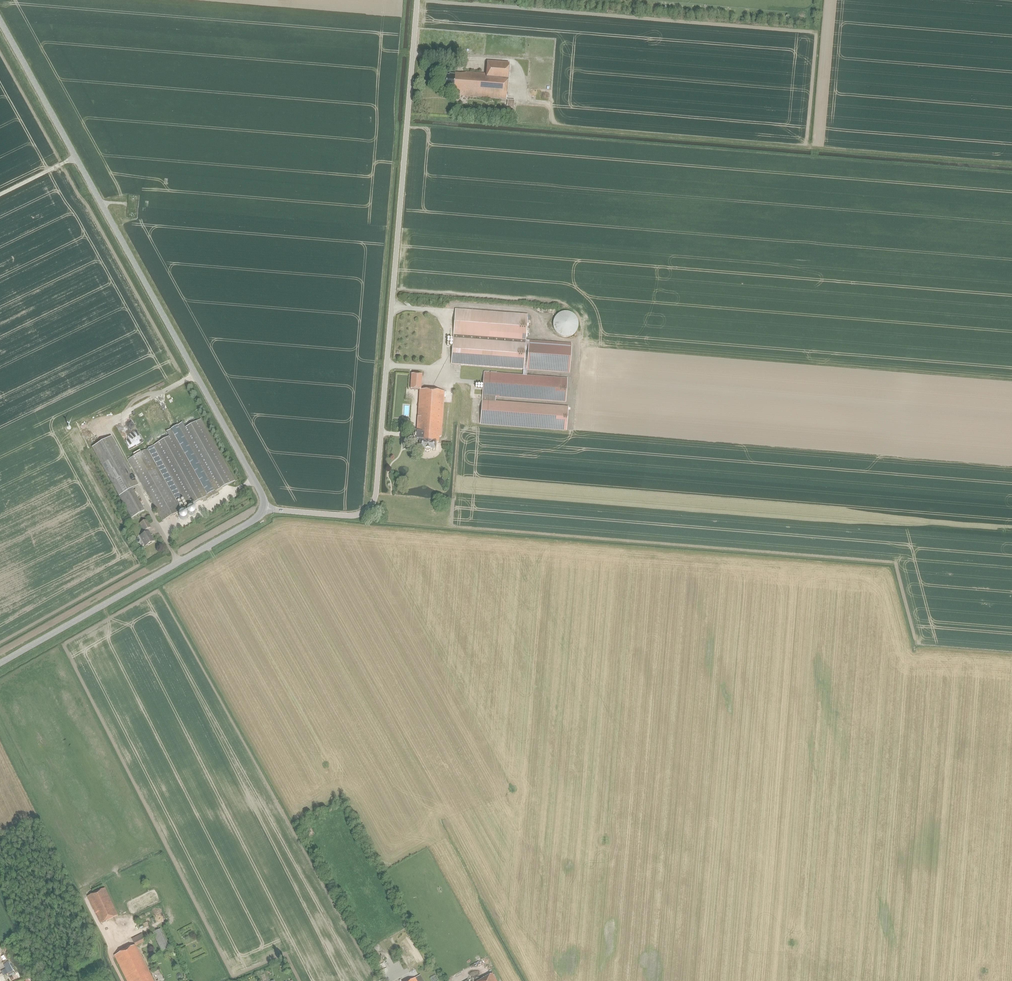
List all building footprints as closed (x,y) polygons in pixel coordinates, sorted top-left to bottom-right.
[(506,101),(509,64),(487,62),(486,75),(465,73),(465,74),(460,74),(455,74),(455,76),(450,75),(449,77),(442,76),(441,90),(448,90),(448,91),(453,92),(453,94),(460,95),(459,97),(506,101)] [(528,316),(456,310),(451,365),(524,370),(528,316)] [(578,328),(578,325),(578,322),(577,319),(575,316),(572,314),(569,312),(565,312),(562,312),(560,313),(557,315),(555,318),(554,321),(553,324),(553,328),(555,331),(557,334),(559,335),(562,337),(565,337),(568,337),(572,336),(575,333),(577,331),(578,328)] [(489,397),(566,403),(568,380),(527,377),(527,370),(529,341),(526,341),(523,376),(484,373),(482,396),(489,397)] [(529,341),(527,370),(570,373),(572,345),(529,341)] [(411,439),(414,439),(414,442),(419,442),(418,450),(424,450),(424,452),(426,453),(428,453),(429,452),(430,450),(435,451),(435,443),(438,444),(438,440),(440,440),(443,392),(421,391),(422,376),(411,375),(410,390),(419,390),(416,431),(414,431),(414,434),(411,434),(411,439)] [(482,403),(480,423),(566,430),(568,410),(568,407),(495,402),(496,397),(482,396),(482,403)] [(169,437),(154,446),(188,507),(202,499),(206,497),(207,500),(218,494),(217,491),(235,481),(201,420),(185,428),(182,423),(178,426),(214,491),(207,495),(171,429),(166,432),(169,437)] [(178,426),(171,429),(207,495),(214,491),(178,426)] [(153,446),(148,449),(177,502),(182,498),(153,446)] [(148,449),(128,460),(132,467),(133,468),(163,521),(182,511),(177,502),(148,449)] [(133,489),(119,496),(132,519),(145,511),(133,489)] [(187,511),(187,512),(187,513),(188,513),(188,514),(189,515),(190,515),(190,516),(191,516),(192,516),(192,515),(193,515),(194,515),(194,514),(195,514),(195,513),(195,512),(196,512),(196,511),(195,511),(195,510),(195,509),(194,509),(194,508),(193,508),(193,507),(192,507),(191,507),(190,507),(190,508),(189,508),(188,508),(188,509),(187,510),(187,511)] [(179,516),(179,517),(179,518),(180,518),(180,519),(181,519),(181,520),(182,520),(183,520),(184,520),(185,520),(186,519),(187,518),(187,517),(187,516),(188,516),(187,515),(187,514),(187,513),(186,513),(186,512),(185,512),(184,512),(183,512),(182,512),(181,512),(181,513),(180,513),(180,514),(179,514),(179,515),(179,516)] [(149,531),(148,530),(151,528),(147,520),(140,524),(144,531),(145,531),(145,533),(140,536),(146,546),(154,541),(149,531)] [(101,924),(118,915),(105,888),(88,897),(101,924)] [(162,952),(170,948),(161,929),(153,933),(162,952)] [(138,948),(140,947),(139,946),(147,942),(143,934),(133,939),(136,946),(115,956),(127,980),(154,980),(138,948)] [(6,969),(1,971),(4,976),(13,972),(12,969),(10,965),(9,962),(4,965),(6,969)]
